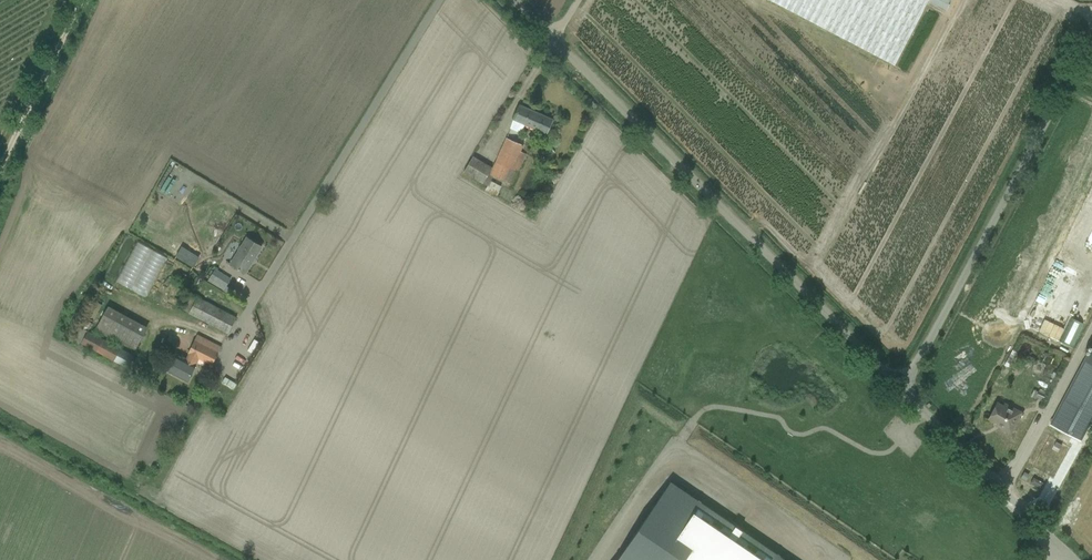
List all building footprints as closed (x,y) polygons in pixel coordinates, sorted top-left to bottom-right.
[(895,65),(929,0),(770,0),(895,65)] [(547,134),(553,119),(520,104),(513,119),(547,134)] [(513,185),(526,154),(521,152),(524,145),(506,137),(490,174),(513,185)] [(473,156),(464,173),(483,184),(493,167),(473,156)] [(489,185),(497,190),(499,191),(502,186),(491,181),(489,185)] [(231,264),(246,273),(262,246),(247,237),(231,264)] [(119,281),(145,295),(164,259),(161,257),(148,282),(125,271),(119,281)] [(230,278),(216,269),(210,279),(224,287),(230,278)] [(1079,301),(1084,289),(1073,285),(1068,297),(1079,301)] [(189,312),(229,333),(237,318),(198,297),(189,312)] [(107,306),(97,329),(139,347),(149,323),(107,306)] [(1064,340),(1073,343),(1081,320),(1072,317),(1064,340)] [(1056,319),(1051,332),(1061,337),(1067,323),(1056,319)] [(134,355),(89,331),(82,343),(127,368),(134,355)] [(199,358),(212,365),(221,347),(197,335),(188,353),(189,353),(186,360),(177,356),(169,372),(188,381),(196,365),(195,365),(199,358)] [(1084,431),(1090,420),(1091,416),(1091,349),(1051,426),(1079,441),(1084,431)] [(1023,362),(1032,366),(1036,359),(1027,355),(1023,362)] [(1046,391),(1040,388),(1038,392),(1036,396),(1043,399),(1046,391)] [(1033,389),(1030,396),(1035,399),(1036,396),(1038,392),(1038,391),(1033,389)] [(999,427),(1011,434),(1022,412),(1005,403),(1003,405),(997,402),(988,419),(1000,425),(999,427)] [(671,482),(619,559),(786,559),(671,482)]
